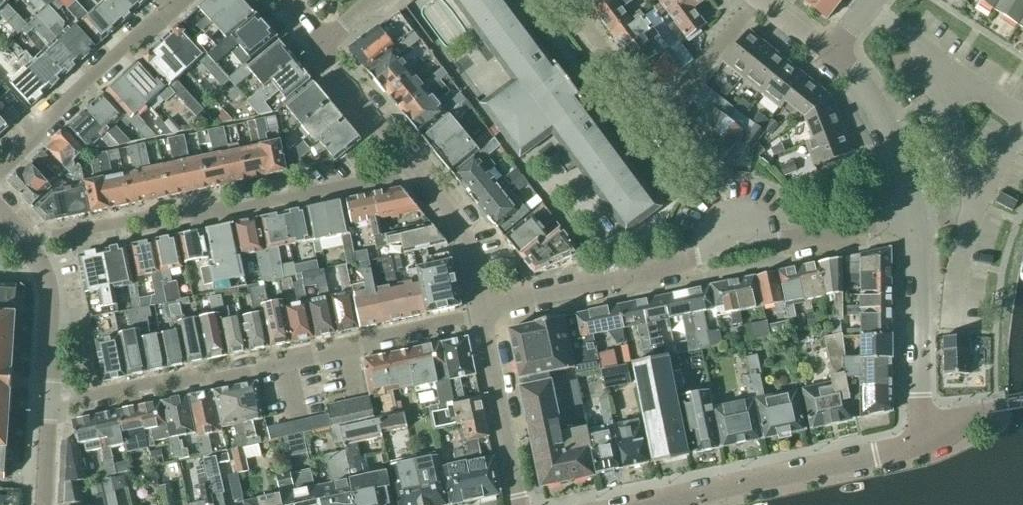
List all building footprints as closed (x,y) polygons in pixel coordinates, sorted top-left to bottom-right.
[(19,34),(29,25),(7,3),(5,0),(0,0),(0,13),(19,34)] [(43,0),(28,0),(40,13),(48,6),(43,0)] [(49,6),(55,13),(63,6),(61,3),(58,0),(55,0),(49,6)] [(100,6),(100,7),(94,0),(90,0),(89,1),(96,10),(90,16),(76,2),(67,10),(80,25),(83,22),(102,42),(119,27),(100,6)] [(100,6),(119,27),(136,12),(125,0),(107,0),(100,6)] [(136,12),(148,0),(125,0),(136,12)] [(239,0),(207,0),(198,8),(207,18),(197,27),(191,33),(196,38),(196,39),(225,12),(228,15),(235,8),(233,6),(239,0)] [(257,17),(241,0),(239,0),(233,6),(235,8),(228,15),(225,12),(196,39),(196,38),(193,41),(208,57),(218,49),(209,40),(219,31),(228,41),(257,17)] [(662,209),(507,0),(452,0),(513,82),(481,106),(520,159),(552,135),(567,155),(558,163),(566,174),(578,170),(627,235),(662,209)] [(597,14),(615,0),(586,0),(597,14)] [(597,14),(611,34),(629,19),(622,10),(635,0),(615,0),(597,14)] [(681,44),(687,40),(689,43),(702,33),(700,31),(707,26),(694,9),(707,0),(657,0),(669,15),(675,22),(668,27),(679,41),(681,44)] [(843,0),(806,0),(804,3),(827,21),(843,0)] [(1001,0),(977,0),(994,11),(1001,0)] [(1022,20),(1022,0),(1001,0),(994,11),(1019,27),(1022,20)] [(38,16),(81,62),(96,48),(75,24),(66,32),(57,23),(53,27),(51,24),(53,22),(44,11),(38,16)] [(625,52),(653,30),(644,17),(643,18),(639,12),(629,19),(611,34),(625,52)] [(378,28),(349,50),(366,71),(403,41),(404,42),(415,34),(414,34),(400,13),(378,28)] [(65,77),(81,62),(38,16),(22,31),(26,36),(34,29),(50,46),(42,53),(65,77)] [(241,69),(276,38),(257,17),(228,41),(218,49),(208,57),(216,66),(229,55),(241,69)] [(208,57),(193,41),(179,26),(162,41),(188,70),(198,61),(222,88),(229,81),(229,80),(216,66),(208,57)] [(639,71),(668,49),(653,30),(625,52),(639,71)] [(743,78),(768,47),(749,32),(724,63),(743,78)] [(386,94),(411,72),(398,57),(408,49),(409,49),(420,41),(415,33),(414,34),(415,34),(404,42),(403,41),(366,71),(386,94)] [(264,89),(296,62),(280,42),(276,38),(241,69),(242,69),(229,80),(229,81),(236,88),(252,74),(264,89)] [(65,77),(42,53),(34,61),(26,52),(24,54),(12,40),(5,46),(48,92),(65,77)] [(177,81),(188,70),(162,41),(143,59),(159,76),(175,94),(190,110),(201,123),(202,122),(198,117),(204,111),(177,81)] [(693,61),(681,44),(679,41),(668,50),(668,49),(639,71),(654,91),(681,71),(693,61)] [(48,92),(5,46),(0,51),(0,55),(10,66),(19,75),(10,83),(31,107),(48,92)] [(761,93),(787,62),(768,47),(743,78),(761,93)] [(159,76),(156,79),(140,62),(123,77),(148,105),(159,94),(167,103),(175,94),(159,76)] [(292,95),(292,96),(312,80),(296,62),(264,89),(247,103),(256,112),(259,110),(263,115),(273,113),(266,104),(280,92),(286,100),(292,95)] [(786,102),(805,77),(787,62),(761,93),(781,109),(786,102)] [(402,113),(440,81),(435,75),(423,86),(411,72),(386,94),(402,113)] [(137,115),(148,105),(123,77),(105,95),(125,117),(129,122),(129,121),(147,139),(155,137),(144,125),(145,124),(137,115)] [(805,118),(832,98),(805,77),(786,102),(805,118)] [(422,137),(459,105),(455,101),(444,112),(438,105),(451,93),(440,81),(402,113),(422,137)] [(301,125),(330,102),(314,83),(295,99),(292,96),(292,95),(286,100),(287,101),(283,104),(283,103),(281,105),(284,121),(293,115),(301,125)] [(726,98),(734,88),(728,84),(720,93),(726,98)] [(692,102),(703,111),(686,133),(704,148),(734,109),(705,87),(692,102)] [(459,93),(453,99),(454,100),(459,105),(466,99),(461,94),(460,92),(459,93)] [(130,143),(114,126),(125,117),(105,95),(87,111),(107,133),(118,146),(130,143)] [(815,142),(844,130),(832,98),(805,118),(814,141),(815,142)] [(747,102),(742,99),(737,106),(745,113),(751,106),(747,102)] [(422,137),(437,156),(464,134),(456,124),(474,109),(467,101),(460,107),(459,105),(422,137)] [(312,149),(345,121),(330,102),(301,125),(311,137),(304,142),(310,150),(312,149)] [(9,128),(21,117),(12,107),(0,119),(0,136),(9,128)] [(765,133),(762,131),(751,123),(734,109),(704,148),(722,162),(744,133),(747,136),(742,143),(751,150),(765,133)] [(194,129),(201,123),(190,110),(183,117),(194,129)] [(218,125),(233,121),(223,110),(218,125)] [(101,139),(107,133),(87,111),(68,128),(88,150),(101,139)] [(770,121),(759,113),(751,123),(762,131),(763,130),(770,121)] [(257,121),(267,176),(287,172),(281,141),(272,143),(269,133),(280,131),(276,116),(257,121)] [(175,122),(172,118),(164,124),(168,129),(175,122)] [(165,135),(172,134),(168,129),(164,124),(160,119),(155,124),(165,135)] [(770,121),(763,130),(770,135),(779,125),(771,119),(770,121)] [(248,180),(267,176),(257,121),(247,123),(252,147),(242,149),(248,180)] [(345,121),(312,149),(318,157),(326,150),(336,162),(362,140),(345,121)] [(86,152),(88,150),(68,128),(53,142),(54,144),(48,150),(69,172),(69,173),(76,165),(73,162),(86,151),(86,152)] [(248,180),(242,149),(230,152),(224,128),(218,129),(228,185),(248,180)] [(208,189),(228,185),(218,129),(209,131),(197,134),(200,146),(210,144),(213,156),(202,158),(208,189)] [(815,142),(814,141),(807,144),(816,167),(853,153),(844,130),(815,142)] [(453,175),(495,139),(489,132),(484,136),(484,137),(473,145),(465,135),(464,134),(437,156),(453,175)] [(208,189),(202,158),(191,160),(185,136),(178,137),(188,193),(208,189)] [(169,197),(188,193),(178,137),(168,139),(173,159),(174,158),(176,163),(163,166),(169,197)] [(487,173),(488,174),(495,168),(487,158),(501,147),(495,139),(453,175),(466,191),(487,173)] [(169,197),(163,166),(151,169),(145,144),(138,145),(149,201),(169,197)] [(782,144),(770,149),(771,149),(773,156),(784,152),(785,152),(782,144)] [(130,205),(149,201),(138,145),(129,148),(134,167),(135,167),(137,172),(124,174),(130,205)] [(130,205),(124,174),(114,177),(111,162),(121,159),(118,150),(99,154),(110,209),(130,205)] [(295,163),(300,158),(295,150),(288,156),(289,158),(291,170),(299,168),(295,163)] [(110,209),(99,154),(98,151),(90,156),(95,181),(85,183),(90,214),(110,209)] [(295,163),(299,168),(305,167),(307,167),(303,162),(300,158),(295,163)] [(784,177),(797,172),(793,162),(780,167),(784,177)] [(90,214),(85,183),(84,183),(82,173),(81,169),(81,167),(80,166),(78,164),(76,165),(69,173),(73,175),(75,187),(64,190),(70,218),(90,214)] [(51,188),(48,185),(30,166),(24,172),(22,170),(9,183),(31,207),(51,188)] [(482,210),(522,175),(517,170),(505,180),(504,179),(496,184),(488,174),(487,173),(466,191),(482,210)] [(522,175),(482,210),(503,235),(524,218),(530,213),(513,192),(517,189),(520,192),(529,185),(522,175)] [(51,189),(63,180),(62,179),(59,176),(48,185),(51,188),(31,207),(46,223),(70,218),(64,190),(52,192),(51,189)] [(373,195),(381,231),(385,229),(383,219),(421,211),(402,189),(373,195)] [(1013,212),(1018,202),(1001,193),(995,203),(1013,212)] [(372,233),(381,231),(373,195),(348,200),(353,225),(370,222),(372,233)] [(325,205),(332,238),(344,236),(345,240),(343,240),(345,249),(346,249),(349,265),(357,263),(355,253),(344,201),(325,205)] [(319,241),(332,238),(325,205),(307,209),(313,241),(312,241),(316,254),(321,253),(319,241)] [(292,245),(312,241),(313,241),(307,209),(286,213),(292,245)] [(267,250),(269,250),(275,281),(296,277),(296,275),(294,266),(293,263),(282,265),(279,248),(292,245),(286,213),(261,218),(267,250)] [(542,245),(561,230),(562,229),(554,219),(542,229),(532,217),(505,238),(520,257),(539,242),(542,245)] [(267,250),(263,251),(257,219),(234,224),(241,256),(257,253),(262,283),(275,281),(269,250),(267,250)] [(245,279),(241,256),(234,224),(207,230),(214,265),(210,266),(213,284),(215,293),(236,289),(247,286),(245,279)] [(448,244),(432,225),(386,235),(386,236),(375,238),(378,248),(389,246),(403,243),(405,253),(448,244)] [(539,242),(520,257),(536,275),(537,274),(580,256),(561,230),(542,245),(539,242)] [(186,263),(209,258),(203,231),(180,236),(186,263)] [(173,282),(170,270),(183,268),(176,237),(155,241),(169,303),(175,302),(181,301),(177,281),(173,282)] [(162,305),(169,303),(155,241),(133,246),(139,277),(152,274),(154,287),(155,287),(157,295),(153,296),(151,307),(162,304),(162,305)] [(143,309),(142,307),(142,308),(137,283),(133,284),(126,247),(120,248),(119,247),(111,248),(111,250),(106,251),(114,290),(115,290),(129,288),(131,301),(118,304),(117,304),(119,313),(128,312),(136,310),(143,309)] [(378,248),(368,250),(369,257),(370,261),(380,258),(378,248)] [(846,276),(891,276),(891,249),(845,258),(846,265),(846,276)] [(368,250),(355,253),(357,263),(361,262),(370,261),(369,257),(368,250)] [(118,304),(115,290),(114,290),(106,251),(79,257),(91,320),(115,315),(115,314),(119,313),(117,304),(118,304)] [(395,256),(391,257),(395,271),(403,269),(400,255),(395,256)] [(405,319),(398,285),(395,271),(391,257),(378,259),(380,275),(385,274),(388,287),(376,290),(382,324),(405,319)] [(842,259),(818,264),(825,297),(834,296),(834,323),(841,322),(841,321),(843,320),(842,294),(842,259)] [(382,324),(376,290),(372,271),(370,261),(361,262),(361,263),(362,273),(367,292),(355,294),(353,295),(360,328),(382,324)] [(417,269),(426,314),(461,307),(452,262),(417,269)] [(300,265),(294,266),(296,275),(301,274),(302,274),(305,273),(303,264),(300,265)] [(818,264),(798,268),(805,302),(803,302),(806,314),(814,312),(811,300),(825,297),(818,264)] [(786,306),(803,302),(805,302),(798,268),(779,272),(786,306)] [(405,319),(426,314),(417,269),(408,271),(411,282),(398,285),(405,319)] [(338,333),(332,297),(330,298),(325,270),(305,273),(302,274),(304,282),(305,288),(318,285),(321,300),(309,302),(316,338),(338,333)] [(353,295),(355,294),(349,271),(342,273),(345,288),(343,289),(344,295),(332,297),(338,333),(360,328),(353,295)] [(785,306),(786,306),(779,272),(756,277),(762,306),(775,303),(777,315),(787,313),(785,306)] [(891,297),(891,276),(846,276),(846,284),(860,283),(860,297),(891,297)] [(762,307),(762,306),(756,277),(734,282),(740,311),(762,307)] [(316,338),(309,302),(308,303),(305,288),(304,282),(297,283),(293,284),(297,301),(298,305),(285,308),(292,343),(316,338)] [(743,324),(740,311),(734,282),(711,287),(716,308),(715,308),(717,316),(730,313),(733,327),(743,324)] [(251,351),(270,347),(260,301),(256,302),(253,290),(257,289),(256,284),(249,286),(251,293),(255,315),(243,318),(251,351)] [(292,343),(285,308),(283,301),(268,304),(265,287),(259,288),(258,284),(256,284),(257,289),(253,290),(256,302),(260,301),(270,347),(292,343)] [(3,480),(5,449),(7,449),(11,391),(12,391),(13,372),(12,372),(16,314),(14,314),(16,286),(0,285),(0,480),(3,480)] [(703,311),(715,308),(716,308),(711,287),(687,292),(700,351),(712,348),(703,311)] [(678,355),(700,351),(687,292),(664,297),(669,319),(682,316),(687,341),(675,344),(678,355)] [(223,308),(221,297),(221,296),(216,297),(210,298),(213,316),(199,319),(208,360),(229,356),(222,322),(221,322),(219,309),(223,308)] [(656,322),(669,319),(664,297),(641,301),(654,360),(667,358),(663,338),(660,339),(656,322)] [(891,317),(891,297),(860,297),(860,307),(847,307),(847,316),(860,316),(860,317),(891,317)] [(208,360),(199,319),(184,322),(181,306),(190,304),(189,299),(181,301),(175,302),(176,306),(171,306),(173,317),(178,316),(189,364),(208,360)] [(644,362),(654,360),(641,301),(620,306),(625,328),(637,326),(644,362)] [(170,368),(189,364),(178,316),(173,317),(171,306),(176,306),(175,302),(169,303),(162,305),(164,320),(169,319),(172,333),(162,335),(170,368)] [(170,368),(162,335),(152,337),(148,318),(152,317),(150,306),(142,307),(143,309),(136,310),(137,314),(141,313),(144,324),(139,325),(149,373),(170,368)] [(594,334),(625,328),(620,306),(576,315),(565,318),(575,369),(576,375),(601,371),(594,334)] [(130,377),(149,373),(139,325),(144,324),(141,313),(137,314),(136,310),(128,312),(132,332),(121,334),(130,377)] [(809,328),(825,325),(823,312),(806,315),(809,328)] [(130,377),(121,334),(119,334),(115,315),(91,320),(104,382),(130,377)] [(892,339),(891,317),(860,317),(860,329),(847,329),(847,336),(860,336),(860,338),(892,339)] [(229,356),(251,351),(243,318),(222,322),(229,356)] [(550,374),(575,369),(565,318),(534,324),(535,326),(509,331),(519,380),(526,379),(528,389),(522,390),(543,486),(593,476),(584,429),(560,434),(558,423),(560,423),(550,374)] [(765,322),(768,337),(791,332),(789,321),(769,325),(768,322),(765,322)] [(745,342),(768,337),(765,322),(742,326),(745,342)] [(841,358),(846,358),(841,322),(834,323),(830,324),(832,336),(824,338),(830,364),(828,364),(832,383),(803,390),(811,430),(855,421),(851,400),(847,378),(840,358),(841,358)] [(969,337),(944,337),(944,351),(945,375),(970,374),(969,351),(969,337)] [(443,344),(450,381),(475,376),(468,338),(443,344)] [(892,391),(892,339),(860,338),(860,358),(846,358),(841,358),(848,378),(860,378),(860,388),(860,390),(862,390),(862,391),(892,391)] [(454,402),(450,381),(443,344),(407,351),(413,381),(414,388),(416,388),(419,410),(430,408),(454,403),(454,402)] [(626,345),(621,346),(624,361),(625,366),(627,366),(632,365),(631,360),(628,345),(626,345)] [(391,385),(413,381),(407,351),(385,356),(391,385)] [(392,390),(391,385),(385,356),(362,361),(369,394),(380,392),(386,419),(398,417),(393,389),(392,390)] [(751,377),(765,440),(806,431),(798,392),(760,399),(758,389),(763,388),(756,356),(746,358),(750,377),(751,377)] [(668,357),(667,358),(654,360),(644,362),(633,365),(654,463),(689,456),(668,357)] [(605,371),(601,371),(605,389),(631,383),(627,366),(605,371)] [(722,449),(765,440),(751,377),(750,377),(742,378),(744,389),(746,388),(749,402),(713,409),(722,449)] [(247,446),(261,444),(259,430),(255,431),(253,423),(266,420),(257,383),(235,388),(247,446)] [(240,448),(247,446),(235,388),(214,392),(222,429),(235,426),(240,448)] [(893,412),(892,391),(862,391),(862,390),(860,390),(860,388),(849,388),(851,400),(860,400),(860,419),(893,412)] [(722,449),(713,409),(709,391),(683,397),(695,454),(722,449)] [(223,433),(222,429),(214,392),(187,398),(195,434),(196,434),(200,456),(213,454),(209,436),(223,433)] [(386,419),(375,421),(369,396),(327,406),(330,415),(332,428),(340,426),(345,446),(346,450),(357,504),(394,504),(387,473),(365,477),(359,443),(384,438),(383,434),(407,429),(404,416),(398,417),(386,419)] [(465,424),(485,420),(480,397),(454,402),(454,403),(430,408),(434,431),(465,424)] [(614,432),(607,397),(599,398),(602,412),(600,412),(603,428),(588,431),(597,475),(622,470),(614,432)] [(178,437),(195,434),(187,398),(162,403),(169,435),(170,440),(173,453),(176,462),(190,459),(188,450),(184,450),(182,442),(179,443),(178,437)] [(162,403),(139,408),(146,440),(148,448),(156,447),(155,443),(170,440),(169,435),(162,403)] [(139,408),(117,412),(124,445),(126,453),(148,448),(146,440),(139,408)] [(111,447),(124,445),(117,412),(94,417),(101,449),(102,449),(107,476),(117,474),(111,447)] [(304,435),(332,428),(330,415),(268,431),(270,443),(293,438),(301,436),(304,435)] [(87,452),(101,449),(94,417),(72,422),(76,440),(77,445),(85,444),(87,452)] [(469,446),(490,442),(485,420),(465,424),(469,446)] [(614,432),(622,470),(648,464),(639,421),(618,425),(620,431),(614,432)] [(301,436),(293,438),(297,456),(308,453),(304,435),(301,436)] [(81,459),(77,445),(76,440),(63,442),(61,463),(81,459)] [(467,463),(474,501),(496,497),(498,496),(499,495),(500,494),(500,492),(500,491),(501,491),(500,491),(493,458),(490,442),(469,446),(470,446),(463,448),(466,463),(467,463)] [(247,446),(240,448),(234,449),(239,474),(250,472),(247,460),(261,456),(259,445),(262,445),(261,444),(247,446)] [(164,462),(161,450),(151,452),(153,464),(164,462)] [(346,450),(326,454),(332,484),(315,488),(319,504),(357,504),(346,450)] [(214,504),(226,504),(223,494),(225,494),(219,465),(231,462),(229,455),(205,460),(207,471),(210,485),(214,504)] [(442,469),(440,457),(414,462),(423,504),(450,504),(442,469)] [(60,486),(78,482),(85,481),(81,459),(61,463),(60,486)] [(414,462),(391,467),(399,504),(423,504),(414,462)] [(474,501),(467,463),(466,463),(442,469),(450,504),(457,504),(474,501)] [(315,488),(296,492),(292,474),(278,477),(281,495),(283,504),(319,504),(315,488)] [(115,492),(117,482),(116,478),(103,481),(105,494),(108,504),(118,504),(115,492)] [(60,486),(59,504),(70,504),(83,503),(78,482),(60,486)] [(104,493),(101,482),(90,485),(93,496),(104,493)] [(201,488),(204,503),(196,504),(214,504),(210,485),(201,488)] [(162,492),(164,504),(174,504),(172,490),(162,492)] [(104,493),(93,496),(91,496),(93,504),(106,504),(104,493)] [(281,495),(245,503),(246,504),(283,504),(281,495)]
